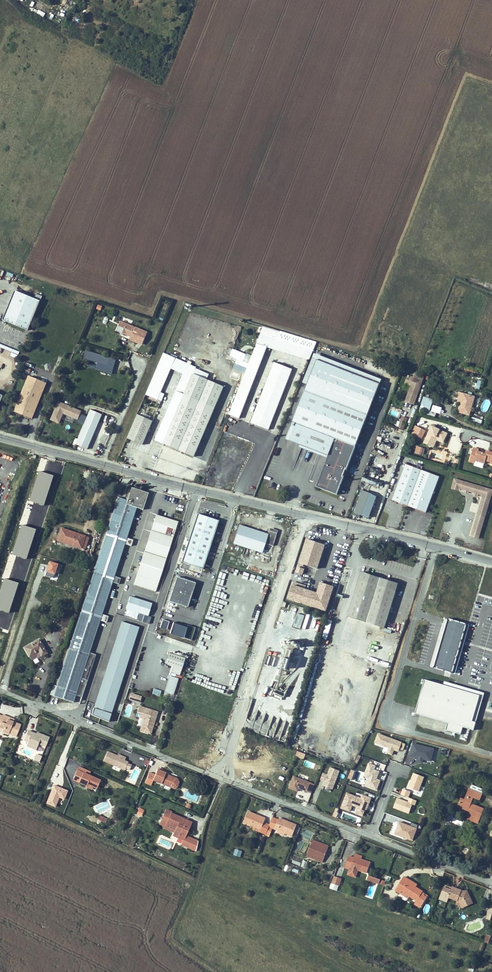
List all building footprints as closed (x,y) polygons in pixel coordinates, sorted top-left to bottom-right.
[(2,317),(28,328),(40,298),(34,296),(14,288),(2,317)] [(132,338),(144,344),(149,332),(122,320),(118,329),(133,336),(132,338)] [(281,332),(263,327),(229,414),(239,419),(267,348),(309,360),(313,350),(278,339),(281,332)] [(18,352),(19,349),(0,342),(0,344),(18,352)] [(110,358),(86,350),(83,358),(108,366),(110,358)] [(155,439),(163,443),(181,401),(184,393),(193,373),(195,369),(196,367),(163,353),(146,394),(162,401),(165,394),(161,392),(171,368),(183,374),(155,439)] [(316,359),(379,384),(381,379),(318,354),(316,359)] [(315,486),(336,494),(343,476),(342,475),(344,469),(345,470),(379,384),(316,359),(307,384),(285,439),(327,455),(315,486)] [(29,372),(32,365),(27,363),(24,369),(29,372)] [(274,363),(251,423),(269,429),(292,369),(274,363)] [(195,369),(193,373),(207,379),(209,375),(195,369)] [(193,373),(184,393),(216,407),(224,387),(207,379),(193,373)] [(47,382),(28,375),(14,410),(32,417),(47,382)] [(414,404),(424,377),(421,376),(419,380),(408,376),(405,384),(411,386),(406,401),(414,404)] [(216,407),(184,393),(181,401),(212,415),(216,407)] [(472,408),(475,398),(464,394),(461,402),(458,412),(469,415),(471,407),(472,408)] [(429,412),(433,400),(424,397),(421,404),(424,405),(423,410),(429,412)] [(59,401),(51,419),(59,422),(62,416),(60,415),(62,411),(63,412),(78,418),(82,410),(59,401)] [(212,415),(181,401),(163,443),(195,456),(212,415)] [(103,413),(91,408),(77,443),(88,448),(103,413)] [(153,421),(138,415),(128,438),(143,445),(153,421)] [(422,438),(425,431),(418,427),(414,434),(422,438)] [(447,434),(435,428),(435,430),(431,428),(424,443),(431,446),(436,437),(443,441),(447,434)] [(443,441),(436,437),(431,446),(433,447),(437,440),(443,443),(443,441)] [(488,451),(487,454),(485,454),(478,451),(478,449),(474,448),(469,462),(474,463),(475,461),(484,464),(485,461),(491,463),(491,453),(488,451)] [(426,513),(439,477),(406,464),(392,500),(426,513)] [(454,479),(452,488),(459,490),(460,488),(462,489),(466,490),(468,491),(475,493),(477,494),(481,495),(483,495),(483,498),(471,536),(478,538),(491,492),(491,490),(454,479)] [(106,530),(126,537),(136,506),(141,508),(146,492),(130,486),(125,499),(117,497),(106,530)] [(368,518),(375,499),(374,497),(362,492),(354,513),(368,518)] [(134,583),(155,590),(179,520),(156,513),(134,583)] [(199,513),(183,561),(204,569),(220,521),(199,513)] [(270,533),(241,523),(234,542),(263,552),(266,542),(274,545),(278,532),(271,530),(270,533)] [(86,536),(61,528),(57,541),(85,549),(89,538),(86,537),(86,536)] [(126,537),(106,530),(51,696),(71,703),(74,696),(79,697),(93,654),(88,653),(98,621),(103,622),(106,616),(101,614),(111,582),(117,584),(119,577),(113,575),(124,543),(129,545),(131,538),(126,537)] [(325,545),(307,539),(299,563),(317,569),(325,545)] [(399,583),(361,570),(348,615),(385,627),(399,583)] [(178,576),(169,600),(188,607),(196,583),(178,576)] [(290,585),(286,599),(326,612),(334,587),(319,582),(315,593),(290,585)] [(129,597),(125,610),(139,614),(137,621),(149,624),(151,617),(148,616),(151,603),(129,597)] [(334,611),(330,609),(321,636),(326,638),(334,611)] [(304,616),(297,613),(293,626),(300,628),(304,616)] [(66,619),(58,617),(56,622),(64,625),(66,619)] [(446,618),(432,666),(455,672),(467,624),(446,618)] [(162,620),(159,628),(166,630),(169,622),(162,620)] [(173,623),(169,635),(191,641),(194,629),(173,623)] [(140,631),(117,624),(92,705),(115,711),(140,631)] [(39,655),(45,653),(38,640),(23,647),(28,655),(37,651),(39,655)] [(280,669),(286,671),(290,651),(285,650),(280,669)] [(170,671),(180,674),(185,657),(168,652),(165,662),(173,665),(170,671)] [(173,694),(178,678),(170,675),(164,692),(173,694)] [(443,685),(425,680),(415,713),(449,723),(447,730),(461,734),(463,727),(474,730),(481,707),(485,693),(455,685),(444,682),(443,685)] [(150,729),(157,712),(139,705),(136,711),(140,713),(139,716),(143,718),(139,729),(145,732),(147,728),(150,729)] [(90,708),(86,717),(99,721),(102,712),(90,708)] [(104,713),(100,721),(113,726),(117,717),(104,713)] [(10,723),(6,721),(7,718),(0,715),(0,728),(1,728),(0,730),(5,732),(13,735),(17,726),(10,723)] [(26,742),(26,744),(25,746),(34,750),(35,747),(37,744),(43,747),(47,737),(39,734),(38,735),(27,731),(23,741),(26,742)] [(374,744),(385,748),(383,754),(396,758),(402,742),(377,733),(374,744)] [(432,761),(434,748),(411,743),(406,763),(422,766),(424,759),(432,761)] [(124,761),(125,759),(117,756),(107,752),(103,761),(125,770),(125,768),(129,770),(132,765),(127,763),(128,762),(124,761)] [(313,768),(315,764),(305,760),(303,765),(313,768)] [(368,763),(363,777),(366,778),(363,786),(377,791),(380,781),(377,779),(379,771),(374,770),(376,766),(368,763)] [(326,774),(324,780),(328,782),(326,786),(335,789),(342,771),(333,768),(330,775),(326,774)] [(77,784),(81,775),(86,777),(87,773),(77,769),(71,782),(77,784)] [(175,779),(172,778),(173,777),(165,774),(166,773),(157,769),(155,775),(149,772),(145,783),(151,785),(153,780),(174,789),(177,787),(179,782),(177,779),(175,778),(175,779)] [(418,792),(424,777),(413,773),(407,787),(418,792)] [(86,777),(81,775),(77,784),(84,787),(85,785),(90,788),(95,790),(98,782),(86,777)] [(308,791),(311,782),(294,775),(289,787),(297,790),(299,787),(308,791)] [(483,809),(471,804),(473,797),(476,791),(482,794),(483,794),(485,789),(471,784),(464,801),(461,800),(458,806),(468,810),(468,809),(471,810),(471,811),(468,819),(478,823),(483,809)] [(181,795),(197,804),(202,795),(185,787),(181,795)] [(396,797),(392,808),(408,814),(412,804),(415,805),(416,800),(408,798),(410,792),(402,789),(399,798),(396,797)] [(480,800),(482,794),(476,791),(473,797),(480,800)] [(370,797),(362,795),(361,798),(345,793),(340,809),(364,817),(370,797)] [(189,827),(179,823),(181,818),(171,813),(171,814),(166,811),(161,822),(166,825),(165,827),(164,828),(174,833),(179,835),(178,838),(183,840),(185,836),(189,827)] [(265,818),(248,811),(244,822),(251,825),(250,828),(257,831),(258,828),(261,829),(264,823),(265,818)] [(275,829),(279,819),(273,817),(269,825),(269,827),(275,829)] [(191,822),(181,818),(179,823),(189,827),(191,822)] [(292,836),(297,825),(279,818),(279,819),(275,829),(278,830),(284,833),(292,836)] [(396,830),(390,829),(389,835),(413,841),(417,825),(410,823),(410,825),(398,822),(396,830)] [(269,825),(264,823),(261,829),(258,828),(257,831),(266,835),(269,827),(269,825)] [(196,841),(185,836),(183,840),(181,845),(194,851),(196,841)] [(170,850),(172,843),(160,838),(158,844),(170,850)] [(329,846),(312,840),(311,843),(328,849),(329,846)] [(324,859),(328,849),(311,843),(308,853),(307,856),(322,862),(323,859),(324,859)] [(367,873),(370,863),(361,859),(354,857),(354,858),(349,856),(345,865),(350,867),(350,869),(348,874),(355,877),(358,870),(367,873)] [(339,886),(341,879),(334,876),(332,884),(338,886),(339,886)] [(425,894),(422,892),(423,892),(415,887),(408,882),(409,880),(404,877),(399,885),(404,888),(401,891),(409,896),(416,901),(415,903),(421,907),(427,897),(424,895),(425,894)] [(401,891),(404,888),(399,885),(396,890),(408,898),(409,896),(401,891)] [(471,903),(467,894),(464,893),(465,892),(452,887),(452,888),(451,890),(444,887),(440,898),(447,901),(448,897),(458,901),(461,902),(463,906),(463,907),(471,903)] [(473,903),(467,891),(465,890),(465,892),(464,893),(467,894),(471,903),(473,903)]
